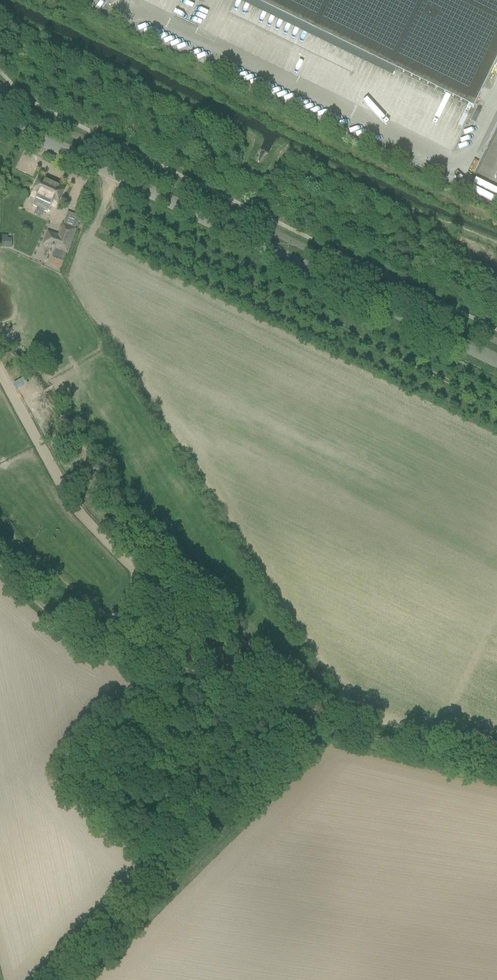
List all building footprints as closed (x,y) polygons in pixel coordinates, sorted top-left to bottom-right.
[(472,106),(471,107),(473,109),(496,60),(496,0),(254,0),(472,106)] [(32,206),(40,209),(42,205),(48,190),(52,192),(55,186),(39,178),(31,197),(35,199),(32,206)] [(42,205),(40,209),(47,212),(50,206),(55,208),(63,189),(55,186),(52,192),(48,190),(42,205)] [(52,259),(63,263),(75,230),(62,226),(58,237),(48,233),(44,245),(55,249),(52,259)]
